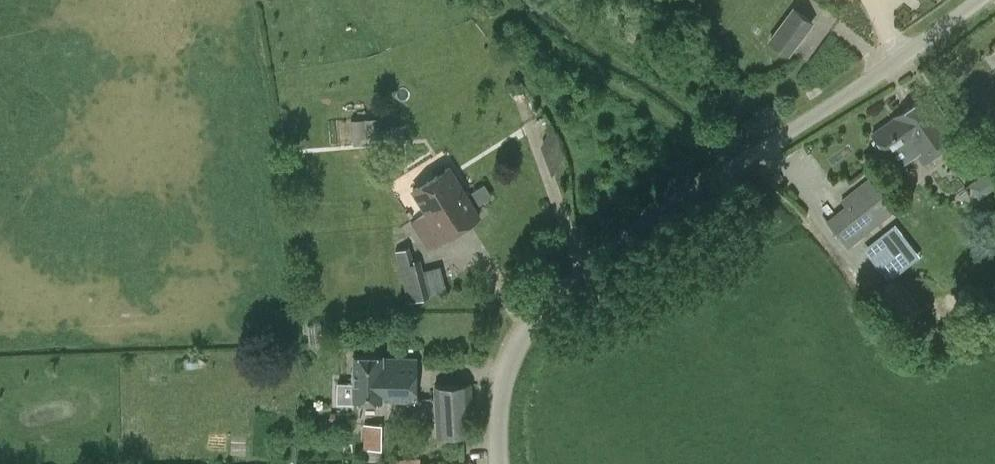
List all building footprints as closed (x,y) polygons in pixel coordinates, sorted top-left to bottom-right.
[(794,7),(770,39),(788,52),(812,21),(794,7)] [(960,135),(929,92),(872,132),(889,157),(910,142),(923,161),(960,135)] [(352,118),(352,121),(354,145),(380,143),(378,119),(377,116),(352,118)] [(550,165),(567,157),(555,130),(538,137),(550,165)] [(983,166),(989,162),(978,146),(972,150),(983,166)] [(404,153),(389,154),(390,168),(405,167),(404,153)] [(438,172),(412,188),(427,211),(464,188),(449,165),(445,167),(443,164),(436,169),(438,172)] [(992,170),(970,185),(979,198),(994,186),(994,175),(992,170)] [(849,248),(898,209),(872,176),(841,200),(845,205),(827,220),(849,248)] [(473,187),(481,201),(492,194),(484,181),(473,187)] [(427,246),(479,214),(464,188),(427,211),(427,212),(411,221),(427,246)] [(886,277),(920,256),(898,222),(864,243),(886,277)] [(412,298),(433,292),(423,256),(413,258),(408,237),(396,240),(412,298)] [(877,290),(900,324),(916,313),(893,279),(877,290)] [(353,398),(386,398),(386,400),(414,401),(416,357),(383,356),(383,353),(354,353),(353,398)] [(434,383),(436,433),(472,431),(470,381),(434,383)] [(383,449),(383,424),(365,423),(364,448),(383,449)]
